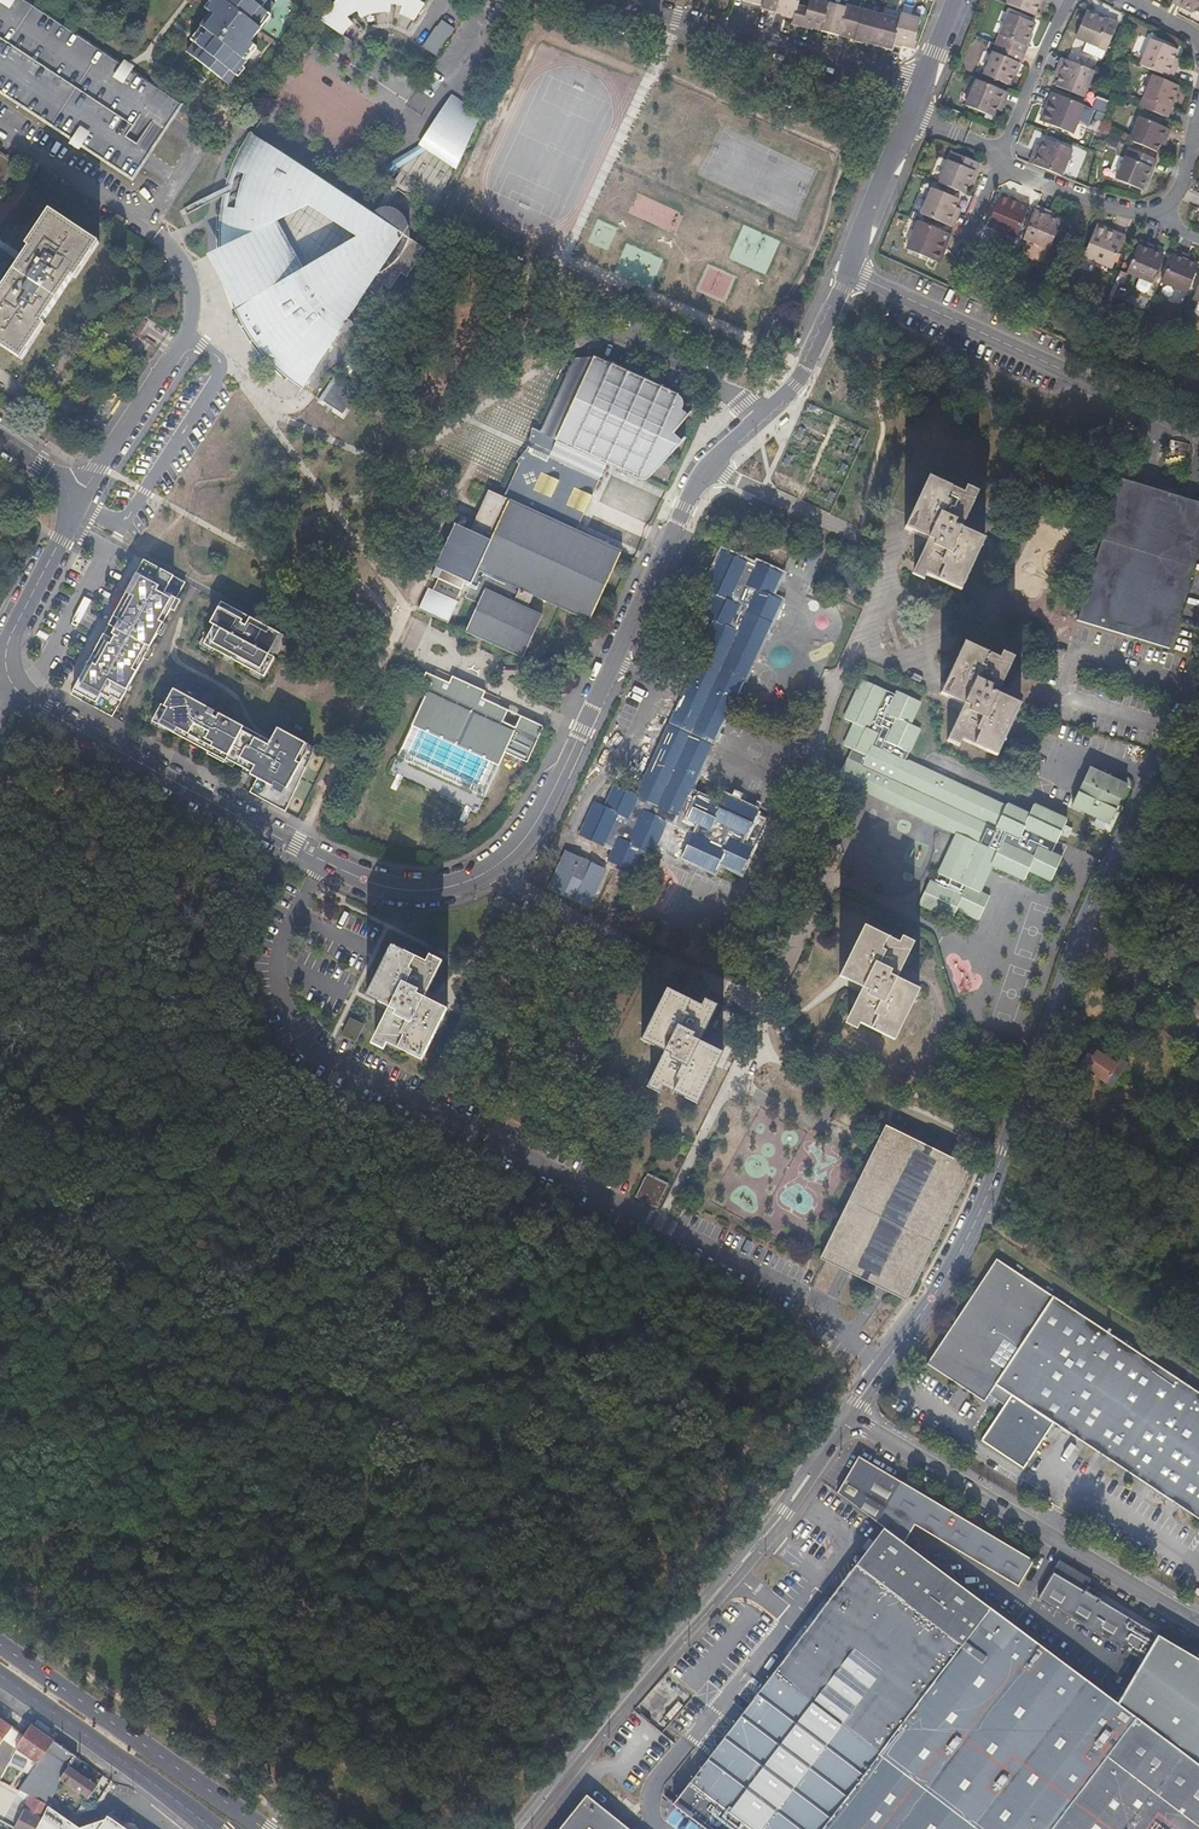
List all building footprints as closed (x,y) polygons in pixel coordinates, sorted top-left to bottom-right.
[(67,29),(23,0),(0,0),(0,90),(19,102),(133,178),(182,105),(67,29)] [(271,0),(227,0),(226,2),(229,5),(218,19),(221,21),(201,47),(204,51),(197,61),(228,86),(246,63),(244,61),(255,48),(252,46),(262,33),(258,30),(270,15),(267,13),(275,3),(271,1),(271,0)] [(318,8),(311,19),(335,34),(338,28),(342,23),(344,20),(339,14),(342,10),(348,6),(352,13),(364,8),(375,5),(382,5),(381,0),(326,0),(318,8)] [(392,6),(407,11),(412,0),(393,0),(392,6)] [(761,4),(760,7),(773,10),(776,0),(762,0),(761,4)] [(795,3),(795,0),(776,0),(773,10),(791,15),(795,3)] [(805,6),(800,24),(820,29),(827,2),(828,0),(807,0),(805,6)] [(1006,3),(1033,14),(1037,7),(1041,8),(1044,0),(1007,0),(1006,3)] [(1177,3),(1194,12),(1196,7),(1198,8),(1198,0),(1179,0),(1177,3)] [(827,2),(820,29),(836,33),(843,6),(827,2)] [(805,6),(795,3),(791,15),(790,21),(800,24),(805,6)] [(861,8),(844,3),(843,6),(836,33),(853,38),(861,8)] [(861,8),(853,38),(852,40),(863,42),(863,41),(872,43),(880,13),(861,8)] [(899,46),(900,45),(909,47),(918,17),(900,11),(898,18),(891,44),(899,46)] [(1094,15),(1085,11),(1074,37),(1103,51),(1115,23),(1095,13),(1094,15)] [(1007,12),(994,43),(1022,55),(1031,33),(1029,32),(1033,22),(1007,12)] [(880,13),(872,43),(890,48),(891,44),(898,18),(880,13)] [(422,48),(436,57),(455,29),(441,19),(422,48)] [(1148,38),(1137,64),(1170,78),(1177,60),(1171,57),(1175,49),(1148,38)] [(1022,55),(994,43),(982,73),(1007,84),(1011,74),(1013,75),(1022,55)] [(1080,96),(1092,71),(1061,58),(1053,75),(1057,77),(1054,84),(1080,96)] [(1144,74),(1132,104),(1164,117),(1176,87),(1144,74)] [(999,109),(1006,93),(975,79),(964,104),(991,115),(995,108),(999,109)] [(1070,133),(1081,105),(1050,91),(1039,119),(1070,133)] [(455,168),(478,112),(448,93),(417,143),(455,168)] [(1137,112),(1126,139),(1153,151),(1156,142),(1161,144),(1168,126),(1137,112)] [(371,290),(381,296),(389,284),(396,288),(406,274),(411,277),(431,248),(252,130),(247,138),(242,146),(238,155),(234,164),(231,174),(228,183),(225,192),(224,202),(222,212),(222,221),(221,231),(222,241),(234,237),(257,290),(235,306),(242,321),(259,348),(277,367),(284,374),(292,381),(307,391),(371,290)] [(1036,144),(1028,161),(1060,174),(1070,148),(1044,137),(1040,145),(1036,144)] [(1160,161),(1128,147),(1116,175),(1149,188),(1160,161)] [(949,151),(937,182),(963,193),(967,183),(969,184),(977,163),(949,151)] [(2,183),(15,164),(0,154),(0,182),(2,183)] [(920,213),(950,226),(957,208),(954,207),(957,198),(930,187),(920,213)] [(1016,237),(1029,204),(1001,192),(988,226),(1016,237)] [(1055,214),(1037,206),(1024,237),(1049,249),(1061,221),(1053,218),(1055,214)] [(98,245),(49,213),(26,248),(29,250),(0,294),(0,345),(21,359),(44,324),(41,322),(71,277),(75,279),(98,245)] [(937,261),(948,233),(916,220),(904,248),(937,261)] [(1110,268),(1123,236),(1096,224),(1082,257),(1110,268)] [(1153,252),(1155,247),(1138,240),(1125,272),(1150,282),(1161,255),(1153,252)] [(1190,256),(1172,249),(1160,280),(1185,290),(1195,265),(1188,261),(1190,256)] [(1191,298),(1198,301),(1198,277),(1191,298)] [(433,581),(422,603),(452,617),(462,595),(458,593),(463,582),(470,585),(468,590),(483,597),(469,625),(526,651),(545,608),(531,602),(537,588),(544,591),(543,594),(550,598),(551,594),(593,614),(625,544),(580,523),(588,504),(610,458),(645,472),(649,471),(652,468),(672,425),(660,420),(671,398),(663,394),(668,382),(600,350),(584,350),(546,425),(537,421),(534,440),(519,456),(525,458),(509,490),(493,483),(474,524),(459,517),(439,560),(445,563),(436,582),(433,581)] [(355,395),(335,383),(323,401),(343,413),(355,395)] [(1198,544),(1198,505),(1180,499),(1142,487),(1119,480),(1078,621),(1168,647),(1198,544)] [(965,532),(978,503),(931,481),(908,531),(931,542),(918,571),(963,593),(986,543),(965,532)] [(187,579),(175,572),(177,566),(147,551),(140,563),(129,582),(135,586),(100,653),(95,654),(82,677),(74,689),(113,713),(174,599),(187,579)] [(756,564),(755,568),(723,553),(705,592),(715,597),(705,618),(715,622),(698,659),(701,660),(638,797),(616,787),(606,809),(596,805),(581,838),(613,852),(608,862),(631,872),(641,850),(651,856),(666,823),(693,836),(684,857),(717,872),(722,862),(744,872),(767,819),(756,815),(757,812),(724,798),(719,807),(697,797),(696,799),(688,795),(742,676),(745,678),(779,600),(770,596),(779,574),(756,564)] [(126,588),(138,558),(132,556),(120,585),(126,588)] [(249,611),(220,593),(197,635),(265,673),(289,628),(252,607),(249,611)] [(998,696),(1011,667),(964,646),(941,695),(965,706),(948,743),(961,749),(964,743),(997,758),(1020,707),(998,696)] [(427,680),(435,684),(428,699),(402,757),(488,796),(508,752),(531,763),(548,727),(525,717),(520,728),(507,722),(512,711),(486,699),(489,692),(476,686),(456,676),(453,683),(430,673),(427,680)] [(250,714),(174,676),(155,714),(250,768),(288,783),(304,753),(299,750),(308,731),(272,718),(268,732),(247,721),(250,714)] [(951,920),(955,910),(977,920),(988,898),(978,893),(990,867),(1022,881),(1027,871),(1050,881),(1061,858),(1051,854),(1067,822),(1035,807),(1031,817),(1008,807),(1007,810),(905,762),(920,730),(910,725),(919,703),(897,693),(894,696),(862,682),(844,720),(854,725),(844,746),(851,750),(838,779),(957,834),(934,884),(929,882),(918,904),(951,920)] [(1127,786),(1090,770),(1072,807),(1109,824),(1127,786)] [(551,891),(588,909),(605,871),(568,854),(551,891)] [(418,932),(381,915),(374,929),(356,966),(366,970),(381,978),(370,1002),(363,1019),(374,1027),(375,1022),(409,1032),(438,980),(415,968),(433,935),(419,928),(418,932)] [(851,1019),(896,1041),(920,991),(898,979),(911,950),(866,927),(841,978),(847,981),(864,990),(851,1019)] [(644,1041),(667,1053),(653,1082),(698,1105),(723,1053),(701,1042),(715,1014),(669,990),(644,1041)] [(1155,1001),(1141,991),(1134,1003),(1147,1012),(1155,1001)] [(1092,1048),(1084,1060),(1116,1081),(1132,1057),(1111,1043),(1107,1049),(1098,1042),(1093,1049),(1092,1048)] [(881,1288),(907,1300),(970,1170),(887,1128),(874,1153),(822,1259),(845,1270),(881,1288)] [(642,1177),(639,1184),(662,1195),(665,1188),(642,1177)] [(655,1208),(662,1195),(639,1184),(632,1197),(655,1208)] [(929,1363),(995,1403),(1000,1397),(1014,1407),(989,1442),(1032,1471),(1064,1425),(1198,1519),(1198,1391),(998,1258),(929,1363)] [(858,1457),(837,1493),(884,1526),(904,1541),(914,1524),(1018,1586),(1034,1560),(858,1457)] [(904,1541),(884,1526),(836,1589),(805,1631),(674,1804),(708,1828),(1198,1828),(1198,1764),(1151,1728),(1118,1703),(904,1541)] [(1021,1542),(1019,1545),(1036,1555),(1038,1552),(1021,1542)] [(1055,1569),(1056,1570),(1039,1597),(1142,1659),(1118,1703),(1151,1728),(1194,1656),(1085,1591),(1093,1579),(1061,1559),(1055,1569)] [(1194,1656),(1151,1728),(1198,1764),(1198,1659),(1194,1656)] [(12,1728),(0,1719),(0,1746),(12,1728)] [(37,1763),(52,1741),(30,1725),(16,1748),(37,1763)] [(45,1769),(49,1771),(61,1747),(52,1741),(37,1763),(37,1764),(27,1778),(36,1785),(45,1769)] [(60,1779),(68,1766),(76,1757),(61,1747),(49,1771),(45,1769),(36,1785),(31,1795),(15,1828),(36,1828),(48,1805),(52,1797),(60,1779)] [(97,1786),(68,1766),(60,1779),(88,1798),(97,1786)] [(587,1795),(560,1828),(630,1828),(587,1795)] [(111,1817),(107,1814),(103,1819),(78,1826),(48,1805),(36,1828),(104,1828),(111,1817)] [(111,1817),(104,1828),(127,1828),(111,1817)]
